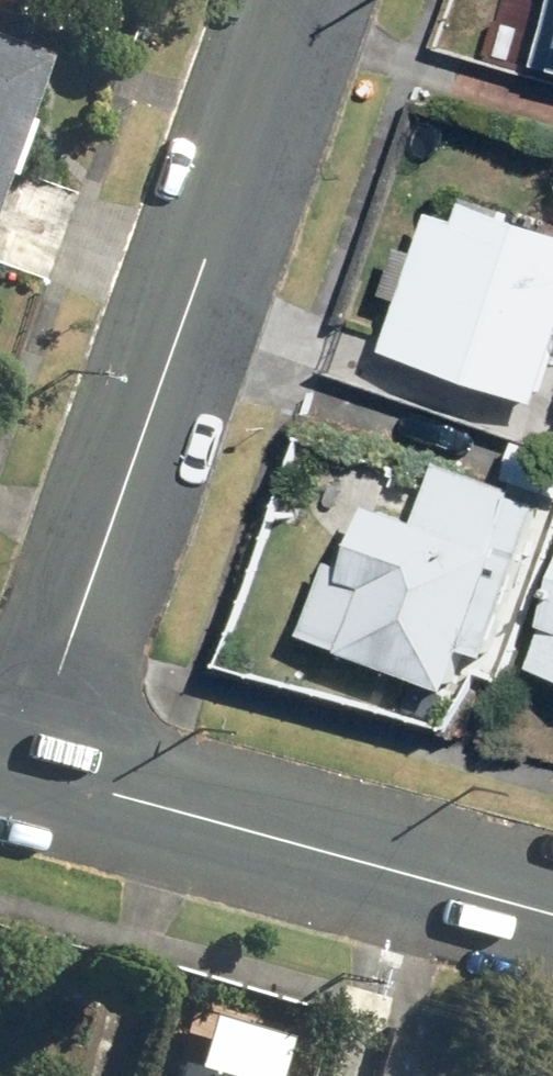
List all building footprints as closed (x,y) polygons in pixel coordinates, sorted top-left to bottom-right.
[(526,69),(552,76),(552,0),(545,0),(526,69)] [(57,47),(0,28),(0,215),(57,47)] [(514,236),(461,216),(455,234),(426,223),(373,362),(463,396),(532,412),(552,347),(552,248),(514,236)] [(313,572),(283,647),(433,707),(453,659),(475,668),(538,512),(428,468),(401,536),(353,517),(329,578),(313,572)] [(547,592),(534,636),(537,637),(524,674),(552,690),(552,575),(547,592)] [(294,1037),(198,1007),(191,1031),(217,1038),(208,1067),(188,1061),(184,1075),(282,1075),(294,1037)]
